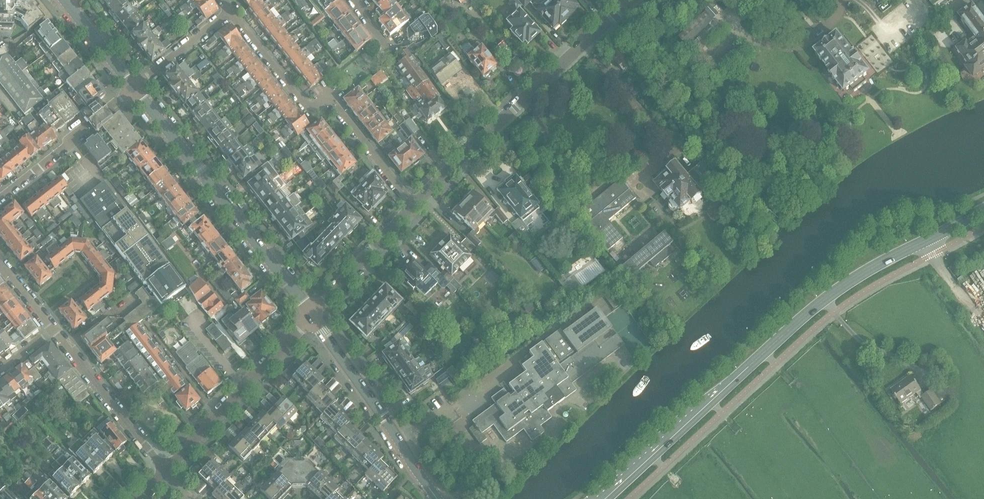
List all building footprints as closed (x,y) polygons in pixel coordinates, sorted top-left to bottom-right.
[(2,7),(2,19),(2,30),(11,30),(14,26),(14,17),(18,19),(28,0),(3,0),(3,7),(2,7)] [(18,19),(22,21),(21,23),(28,32),(46,17),(39,8),(32,0),(28,0),(18,19)] [(124,0),(116,0),(107,7),(111,11),(109,13),(109,12),(108,14),(109,14),(112,18),(128,5),(124,0)] [(182,6),(182,7),(185,10),(185,11),(182,13),(181,13),(181,14),(176,17),(179,21),(184,16),(188,14),(196,7),(199,11),(203,15),(194,22),(197,26),(218,10),(211,2),(210,0),(190,0),(182,6)] [(263,4),(260,0),(259,0),(249,8),(248,9),(254,17),(276,0),(268,0),(263,4)] [(283,0),(276,0),(254,17),(260,25),(272,16),(269,11),(283,0)] [(307,5),(303,0),(296,6),(300,11),(307,5)] [(320,15),(324,12),(339,0),(308,0),(320,15)] [(349,13),(344,7),(339,0),(324,12),(334,25),(349,13)] [(393,0),(385,0),(377,6),(378,8),(375,11),(380,17),(395,5),(392,1),(393,0)] [(510,3),(508,5),(514,11),(516,9),(517,10),(521,6),(516,0),(508,0),(510,3)] [(549,1),(548,0),(547,0),(544,4),(543,3),(539,6),(535,5),(534,4),(531,6),(535,11),(535,12),(552,31),(553,30),(553,31),(557,27),(558,28),(566,20),(549,1)] [(549,1),(566,20),(572,16),(571,14),(572,13),(570,11),(575,7),(575,6),(571,2),(573,0),(548,0),(549,1)] [(899,9),(914,29),(930,16),(918,0),(911,0),(899,9)] [(398,9),(402,7),(399,3),(395,5),(380,17),(381,19),(378,21),(383,27),(401,13),(398,9)] [(132,11),(129,6),(128,5),(112,18),(113,18),(112,19),(113,20),(113,19),(118,25),(117,25),(118,25),(118,24),(120,23),(122,26),(136,15),(138,13),(135,8),(132,11)] [(711,5),(705,11),(713,19),(719,14),(711,5)] [(168,18),(171,16),(164,7),(161,10),(168,18)] [(957,51),(970,68),(970,69),(969,72),(970,74),(971,76),(976,76),(977,77),(983,71),(983,22),(973,7),(970,9),(962,15),(960,17),(962,19),(970,30),(976,38),(970,42),(965,46),(963,46),(960,49),(959,50),(957,51)] [(425,10),(418,14),(422,19),(422,18),(428,17),(429,16),(429,15),(425,10)] [(266,33),(289,15),(286,11),(275,20),(272,16),(260,25),(266,33)] [(519,11),(507,22),(514,29),(511,32),(521,44),(524,41),(527,44),(539,33),(519,11)] [(360,26),(353,19),(349,13),(334,25),(345,38),(360,26)] [(390,35),(407,21),(401,13),(383,27),(390,35)] [(143,24),(136,15),(122,26),(124,29),(122,30),(122,31),(126,37),(127,37),(127,36),(129,35),(143,24)] [(281,27),(292,18),(289,15),(266,33),(273,41),(285,32),(281,27)] [(322,15),(310,24),(313,28),(324,18),(322,15)] [(440,30),(437,30),(428,17),(422,18),(422,19),(419,21),(416,21),(414,23),(414,25),(415,26),(413,28),(412,27),(407,31),(408,41),(409,41),(409,40),(415,35),(415,36),(428,34),(432,39),(437,35),(437,34),(440,34),(440,30)] [(52,27),(50,27),(47,24),(34,35),(36,38),(35,39),(39,44),(54,33),(55,30),(52,27)] [(143,24),(129,35),(135,42),(134,43),(135,43),(136,44),(136,45),(137,45),(138,46),(137,47),(138,47),(140,49),(142,51),(141,52),(142,52),(143,52),(144,53),(143,54),(144,54),(145,55),(145,56),(146,56),(151,63),(156,59),(157,60),(161,56),(160,56),(165,52),(164,50),(170,45),(166,41),(160,46),(154,39),(154,38),(162,32),(158,27),(150,33),(149,32),(148,31),(143,24)] [(208,40),(205,43),(207,45),(208,47),(212,44),(220,38),(224,42),(236,33),(229,24),(208,40)] [(304,24),(297,29),(298,32),(299,32),(307,27),(304,24)] [(371,40),(365,33),(360,26),(345,38),(356,52),(371,40)] [(279,49),(299,33),(299,32),(298,32),(297,29),(296,28),(287,35),(285,32),(273,41),(279,49)] [(59,36),(57,36),(54,33),(39,44),(40,45),(39,45),(46,54),(61,42),(62,39),(59,36)] [(242,40),(236,33),(224,42),(227,46),(215,55),(218,58),(242,40)] [(293,42),(302,36),(299,33),(279,49),(285,57),(297,47),(293,42)] [(444,33),(438,38),(440,40),(446,49),(452,45),(444,33)] [(853,54),(839,36),(837,33),(829,40),(828,39),(822,44),(823,45),(814,51),(816,54),(815,55),(825,68),(827,68),(828,69),(827,70),(844,92),(850,87),(854,92),(867,82),(863,77),(869,72),(866,69),(855,55),(854,53),(853,54)] [(330,50),(337,44),(333,39),(326,45),(330,50)] [(426,39),(420,43),(424,48),(430,44),(426,39)] [(248,48),(246,46),(242,40),(218,58),(218,59),(220,62),(232,53),(235,57),(248,48)] [(317,44),(314,40),(310,43),(300,51),(297,47),(285,57),(291,64),(312,48),(317,44)] [(340,49),(345,45),(342,40),(337,44),(330,50),(332,52),(339,47),(340,49)] [(67,45),(64,45),(61,42),(46,54),(45,55),(52,64),(68,51),(69,48),(67,45)] [(469,43),(461,49),(464,52),(464,53),(468,57),(467,58),(471,63),(482,77),(483,76),(485,77),(488,74),(488,72),(490,71),(492,73),(496,69),(494,67),(495,66),(495,65),(484,52),(476,42),(472,46),(469,43)] [(7,46),(5,46),(0,50),(0,58),(1,59),(8,55),(12,52),(7,46)] [(420,67),(421,66),(408,47),(395,57),(399,62),(395,66),(403,78),(419,66),(420,67)] [(254,56),(248,48),(235,57),(239,61),(230,68),(230,69),(226,72),(229,75),(233,72),(254,56)] [(315,52),(312,48),(291,64),(297,72),(309,63),(306,59),(315,52)] [(630,72),(636,66),(621,48),(620,50),(618,49),(615,52),(615,53),(612,56),(624,71),(627,68),(630,72)] [(71,55),(68,51),(52,64),(59,73),(76,60),(76,58),(74,54),(71,55)] [(450,54),(430,69),(441,84),(461,68),(450,54)] [(24,115),(27,112),(32,108),(33,109),(44,101),(36,91),(40,88),(25,70),(29,67),(22,59),(15,64),(12,60),(8,55),(1,59),(0,58),(0,84),(24,115)] [(260,64),(259,62),(254,56),(233,72),(236,76),(245,69),(248,73),(260,64)] [(196,66),(200,71),(209,64),(206,59),(196,66)] [(81,64),(79,64),(76,60),(59,73),(60,73),(59,74),(58,77),(63,82),(65,83),(66,82),(67,83),(72,79),(82,70),(84,67),(81,64)] [(168,73),(163,77),(168,84),(167,85),(168,85),(169,85),(170,86),(169,87),(170,88),(170,87),(171,88),(170,89),(171,90),(172,89),(175,94),(175,95),(176,94),(177,95),(176,96),(177,97),(178,96),(179,98),(178,98),(178,99),(179,98),(185,105),(198,94),(191,86),(191,85),(187,80),(192,76),(189,72),(188,71),(190,70),(184,62),(177,68),(177,67),(176,66),(172,70),(171,70),(168,73)] [(320,68),(317,64),(316,63),(312,66),(309,63),(297,72),(304,81),(320,68)] [(267,72),(266,71),(260,64),(248,73),(251,77),(235,90),(238,94),(245,88),(267,72)] [(196,81),(202,76),(194,66),(190,70),(188,71),(192,76),(196,81)] [(428,79),(420,67),(419,66),(403,78),(410,87),(413,85),(416,88),(428,79)] [(319,74),(323,71),(320,68),(304,81),(310,88),(322,79),(319,74)] [(68,104),(93,84),(82,70),(72,79),(67,83),(71,88),(68,90),(70,92),(65,96),(63,93),(61,95),(68,104)] [(375,86),(386,77),(381,71),(369,79),(375,86)] [(273,80),(272,79),(267,72),(245,88),(248,91),(257,85),(260,89),(273,80)] [(216,87),(223,82),(220,77),(216,80),(213,82),(216,87)] [(440,96),(436,90),(428,79),(416,88),(413,85),(410,87),(406,90),(414,102),(421,97),(423,100),(427,96),(431,102),(437,97),(437,98),(440,96)] [(255,105),(279,87),(273,80),(260,89),(263,93),(252,102),(255,105)] [(644,92),(651,86),(646,81),(639,86),(644,92)] [(104,96),(93,84),(68,104),(77,115),(80,113),(83,116),(99,104),(97,102),(104,96)] [(227,86),(220,92),(223,95),(230,90),(227,86)] [(285,95),(279,87),(255,105),(250,109),(253,112),(260,107),(261,108),(269,101),(272,105),(285,95)] [(47,90),(44,92),(40,88),(36,91),(44,101),(51,95),(47,90)] [(364,97),(358,89),(343,100),(350,109),(364,97)] [(77,115),(68,104),(61,95),(57,90),(51,95),(44,101),(49,107),(64,125),(68,122),(69,122),(73,120),(73,118),(77,115)] [(192,114),(205,103),(210,100),(203,91),(198,94),(185,105),(183,107),(182,107),(183,108),(187,113),(186,114),(187,114),(187,113),(190,111),(192,114)] [(270,119),(291,103),(285,95),(272,105),(276,109),(267,116),(270,119)] [(437,97),(431,102),(427,96),(423,100),(415,106),(427,122),(445,109),(437,98),(437,97)] [(371,106),(364,97),(350,109),(357,117),(371,106)] [(64,125),(49,107),(44,101),(33,109),(34,111),(38,115),(45,125),(52,134),(58,129),(60,130),(64,127),(64,125)] [(212,113),(212,112),(205,103),(192,114),(196,119),(194,120),(193,120),(193,121),(194,121),(197,125),(212,113)] [(297,111),(291,103),(270,119),(263,125),(266,129),(281,116),(285,121),(297,111)] [(110,118),(102,107),(99,104),(83,116),(82,117),(94,130),(110,118)] [(378,115),(371,106),(357,117),(364,126),(378,115)] [(303,118),(297,111),(285,121),(288,125),(279,132),(282,135),(303,118)] [(207,132),(220,122),(212,113),(197,125),(198,126),(197,126),(198,127),(202,132),(202,133),(203,133),(203,132),(205,131),(207,132)] [(30,114),(29,115),(26,117),(47,145),(55,138),(52,134),(45,125),(39,130),(37,127),(39,126),(30,114)] [(386,117),(383,118),(380,114),(378,115),(364,126),(371,135),(385,124),(389,120),(386,117)] [(110,118),(94,130),(96,133),(102,129),(112,141),(129,128),(118,115),(112,120),(110,118)] [(249,115),(242,121),(247,127),(254,122),(249,115)] [(26,117),(22,121),(31,132),(32,131),(35,133),(29,138),(39,151),(47,145),(26,117)] [(227,131),(232,128),(224,118),(220,122),(207,132),(211,138),(209,139),(208,140),(209,140),(212,144),(227,132),(227,131)] [(310,127),(304,119),(303,118),(282,135),(285,139),(294,132),(297,136),(299,135),(304,131),(310,127)] [(413,134),(418,130),(409,119),(404,123),(413,134)] [(321,121),(321,120),(305,132),(304,131),(299,135),(305,142),(301,147),(302,149),(308,145),(328,129),(325,125),(325,124),(323,121),(321,121)] [(408,138),(413,134),(404,123),(403,123),(399,127),(408,138)] [(256,124),(253,127),(259,135),(260,136),(263,133),(256,124)] [(393,134),(388,127),(385,124),(371,135),(373,139),(379,145),(383,142),(393,134)] [(1,146),(5,143),(6,145),(10,141),(6,136),(14,130),(15,129),(13,126),(8,126),(0,133),(0,145),(1,146)] [(140,142),(129,128),(112,141),(123,155),(125,153),(140,142)] [(310,143),(308,145),(315,154),(334,138),(334,137),(334,136),(332,132),(330,132),(328,129),(312,141),(310,143)] [(227,132),(212,144),(213,145),(212,146),(213,147),(213,146),(216,150),(218,148),(220,150),(221,151),(235,141),(234,141),(239,137),(235,133),(231,137),(227,132)] [(260,136),(257,138),(260,143),(267,138),(263,133),(260,136)] [(20,143),(18,144),(21,147),(30,158),(39,151),(29,138),(27,135),(21,140),(22,141),(20,143)] [(95,136),(81,147),(87,155),(98,169),(112,158),(104,147),(95,136)] [(336,138),(335,139),(334,138),(315,154),(321,162),(326,159),(341,146),(338,143),(339,141),(336,138)] [(417,160),(422,156),(410,140),(399,149),(413,167),(418,163),(417,160)] [(144,147),(145,145),(142,141),(140,141),(140,142),(125,153),(129,159),(128,160),(131,163),(132,162),(147,151),(144,147)] [(242,150),(241,150),(235,141),(221,151),(226,158),(225,159),(224,159),(224,160),(226,163),(242,150)] [(345,150),(344,150),(341,146),(326,159),(333,167),(348,155),(347,154),(348,153),(345,150)] [(21,147),(12,153),(22,165),(29,159),(30,158),(21,147)] [(242,150),(226,163),(228,165),(228,166),(229,165),(231,168),(233,166),(236,170),(254,156),(246,147),(242,150)] [(289,152),(285,147),(280,152),(283,156),(289,152)] [(407,171),(413,167),(399,149),(388,158),(401,173),(405,169),(407,171)] [(152,157),(152,154),(150,151),(147,151),(132,162),(136,168),(135,169),(138,172),(139,172),(154,160),(152,157)] [(14,171),(22,165),(12,153),(5,159),(14,171)] [(348,156),(348,155),(333,167),(339,176),(350,167),(355,164),(352,161),(353,159),(350,156),(348,156)] [(255,170),(261,165),(254,156),(236,170),(239,174),(237,175),(236,176),(237,176),(241,181),(240,181),(240,182),(244,179),(246,180),(256,172),(255,170)] [(14,171),(5,159),(0,163),(0,169),(6,177),(14,171)] [(705,179),(717,170),(707,159),(688,175),(676,161),(675,162),(674,162),(673,162),(672,163),(671,164),(670,165),(669,165),(669,166),(668,167),(668,168),(668,169),(671,172),(657,184),(673,204),(671,205),(671,208),(674,212),(677,213),(682,208),(684,210),(694,202),(695,203),(705,195),(702,191),(710,185),(705,179)] [(159,166),(160,163),(157,160),(154,160),(139,172),(144,177),(143,178),(145,181),(146,181),(161,169),(159,166)] [(256,172),(246,180),(249,185),(248,186),(250,187),(251,189),(251,192),(253,195),(255,194),(278,176),(268,163),(267,164),(256,172)] [(309,165),(304,169),(307,174),(312,170),(309,165)] [(166,175),(167,172),(164,169),(161,169),(146,181),(151,186),(150,187),(153,191),(153,190),(169,178),(168,178),(166,175)] [(384,195),(387,192),(372,173),(360,185),(379,203),(385,196),(384,195)] [(340,176),(332,182),(339,190),(344,186),(340,182),(344,178),(341,175),(340,175),(339,176),(340,176)] [(524,183),(530,178),(528,175),(522,180),(520,177),(517,180),(513,175),(504,182),(505,183),(496,189),(520,218),(511,224),(529,245),(534,241),(527,231),(529,230),(526,226),(533,221),(530,219),(532,217),(530,216),(538,209),(536,207),(537,206),(522,187),(526,185),(524,183)] [(278,176),(255,194),(258,198),(258,201),(260,204),(262,204),(284,187),(285,186),(285,185),(278,176)] [(58,178),(50,185),(59,196),(60,195),(64,192),(69,197),(72,195),(70,192),(58,178)] [(122,184),(117,178),(112,182),(116,188),(122,184)] [(171,178),(169,178),(153,190),(158,196),(156,197),(159,200),(160,199),(161,199),(176,187),(173,184),(174,181),(171,178)] [(320,178),(314,183),(316,186),(323,181),(320,178)] [(578,216),(608,252),(612,249),(624,239),(612,224),(609,221),(616,216),(637,198),(622,179),(601,197),(591,205),(583,212),(578,216)] [(720,193),(725,189),(719,181),(714,185),(720,193)] [(335,195),(339,191),(332,182),(328,186),(335,195)] [(124,212),(103,183),(78,202),(78,203),(81,206),(90,218),(94,222),(124,260),(142,286),(144,285),(145,287),(146,286),(156,300),(161,307),(162,306),(165,310),(179,300),(180,301),(188,295),(146,237),(126,210),(124,212)] [(50,185),(43,190),(56,207),(61,203),(57,197),(59,196),(50,185)] [(375,207),(379,203),(360,185),(351,194),(368,211),(373,206),(375,207)] [(121,186),(117,190),(124,198),(128,195),(121,186)] [(180,194),(181,191),(178,187),(176,187),(161,199),(165,205),(164,207),(166,210),(183,196),(180,194)] [(284,187),(262,204),(265,207),(265,210),(267,213),(270,213),(286,200),(291,196),(284,187)] [(43,190),(36,196),(45,207),(45,206),(50,203),(54,209),(56,207),(43,190)] [(730,209),(737,204),(727,191),(721,196),(730,209)] [(496,215),(504,225),(509,222),(499,209),(494,212),(492,213),(482,204),(484,202),(474,192),(469,197),(468,196),(462,202),(482,221),(486,216),(490,219),(493,219),(496,215)] [(131,194),(124,199),(131,208),(138,202),(131,194)] [(286,200),(270,213),(273,217),(273,218),(272,219),(275,222),(277,222),(293,209),(297,206),(300,204),(293,195),(291,196),(286,200)] [(36,196),(29,202),(42,218),(46,214),(42,209),(45,207),(36,196)] [(187,203),(188,200),(186,196),(183,196),(166,210),(165,211),(169,217),(171,215),(174,219),(190,206),(187,203)] [(357,223),(360,220),(340,201),(335,206),(339,209),(335,213),(353,230),(357,226),(357,223)] [(29,202),(22,207),(31,218),(35,214),(38,219),(39,220),(42,218),(29,202)] [(476,227),(482,221),(462,202),(456,208),(457,209),(453,214),(463,224),(464,222),(473,231),(466,239),(475,248),(476,249),(481,244),(474,238),(478,234),(478,230),(476,227)] [(0,217),(0,232),(10,224),(18,218),(20,217),(23,221),(26,219),(23,215),(14,203),(3,212),(4,213),(0,217)] [(174,219),(171,221),(176,226),(178,224),(181,228),(184,225),(187,223),(190,221),(196,216),(197,215),(195,212),(195,209),(193,205),(190,206),(174,219)] [(89,219),(90,218),(81,206),(77,209),(86,221),(89,219)] [(293,209),(277,222),(279,225),(278,227),(281,230),(283,230),(300,217),(304,214),(297,206),(293,209)] [(349,234),(353,230),(335,213),(326,222),(331,227),(332,227),(340,235),(343,238),(347,234),(349,234)] [(137,218),(145,227),(150,223),(142,214),(137,218)] [(300,217),(283,230),(286,234),(286,236),(288,239),(290,239),(291,240),(292,239),(293,240),(297,244),(306,237),(305,236),(308,233),(306,231),(304,229),(307,226),(311,223),(304,214),(300,217)] [(77,228),(81,224),(74,215),(70,219),(77,228)] [(204,219),(205,218),(205,217),(193,226),(190,221),(184,225),(188,230),(187,231),(191,235),(193,234),(197,239),(212,227),(209,222),(206,222),(204,219)] [(29,230),(34,226),(29,220),(24,224),(29,230)] [(149,223),(145,227),(152,236),(157,232),(150,223),(149,223)] [(0,232),(0,238),(5,244),(18,234),(16,232),(22,227),(19,224),(13,228),(10,224),(0,232)] [(217,236),(217,234),(212,227),(197,239),(202,245),(201,246),(204,251),(219,239),(217,236)] [(343,238),(340,235),(332,227),(331,227),(317,241),(329,253),(333,249),(335,249),(338,246),(338,244),(343,238)] [(36,239),(41,235),(36,229),(32,233),(36,239)] [(18,234),(5,244),(12,253),(25,243),(23,241),(29,237),(26,233),(21,237),(18,234)] [(48,242),(55,236),(53,233),(45,239),(48,242)] [(621,267),(620,267),(629,278),(649,262),(654,268),(660,262),(661,263),(671,254),(665,248),(672,242),(665,233),(646,249),(623,269),(625,270),(624,270),(621,267)] [(451,277),(471,257),(450,235),(430,255),(445,270),(441,275),(450,284),(449,285),(456,292),(461,287),(454,280),(454,279),(451,277)] [(102,244),(107,241),(102,236),(98,239),(102,244)] [(161,237),(156,241),(159,245),(164,241),(162,238),(161,237)] [(300,248),(309,241),(306,237),(297,244),(300,248)] [(42,248),(48,242),(45,239),(39,244),(42,248)] [(168,239),(161,244),(167,251),(173,246),(168,239)] [(225,243),(222,242),(219,239),(204,251),(207,255),(209,253),(214,260),(215,259),(229,248),(225,243)] [(470,253),(475,248),(466,239),(461,244),(470,253)] [(79,241),(77,241),(69,240),(61,246),(70,258),(75,254),(78,254),(80,254),(84,260),(96,251),(95,250),(89,242),(79,241)] [(317,241),(313,246),(309,241),(300,248),(304,253),(303,255),(302,257),(307,261),(308,260),(309,260),(310,259),(317,266),(317,265),(320,265),(322,263),(322,260),(329,253),(317,241)] [(25,243),(12,253),(20,263),(31,255),(33,253),(31,250),(36,246),(34,243),(28,247),(25,243)] [(53,244),(49,247),(62,264),(70,258),(61,246),(57,249),(53,244)] [(113,256),(116,253),(109,244),(106,247),(113,256)] [(50,255),(46,259),(51,265),(54,270),(62,264),(49,247),(46,249),(50,255)] [(237,258),(231,251),(229,248),(215,259),(218,263),(215,266),(220,271),(237,258)] [(105,251),(99,255),(96,251),(84,260),(91,267),(107,254),(105,251)] [(105,262),(110,258),(107,254),(91,267),(97,275),(108,266),(105,262)] [(30,264),(25,268),(32,277),(44,268),(34,255),(33,255),(27,260),(28,261),(30,264)] [(245,268),(238,260),(237,258),(220,271),(219,271),(223,276),(226,273),(231,279),(245,268)] [(404,264),(399,269),(401,271),(400,272),(402,274),(406,278),(409,281),(408,282),(418,291),(419,290),(425,296),(436,285),(437,284),(442,288),(445,288),(449,285),(450,284),(444,277),(441,275),(432,266),(427,272),(413,259),(406,266),(404,264)] [(603,272),(599,267),(595,262),(574,277),(573,276),(565,281),(562,277),(557,280),(569,297),(603,272)] [(49,274),(54,270),(51,265),(45,270),(44,268),(32,277),(40,287),(52,278),(49,274)] [(113,282),(113,274),(108,266),(97,275),(100,279),(99,281),(99,286),(94,289),(103,300),(112,293),(113,282)] [(254,280),(246,269),(245,268),(231,279),(240,291),(242,290),(244,293),(255,285),(252,282),(254,280)] [(128,283),(134,278),(131,273),(125,278),(128,283)] [(223,307),(200,278),(189,288),(195,298),(197,301),(210,318),(223,307)] [(217,279),(211,283),(217,290),(222,286),(222,285),(217,279)] [(131,293),(140,286),(136,281),(127,289),(131,293)] [(394,311),(402,303),(384,285),(383,286),(384,288),(382,290),(380,289),(377,292),(378,295),(377,295),(394,311)] [(225,301),(231,296),(222,286),(217,290),(225,301)] [(100,303),(103,300),(94,289),(86,296),(98,310),(99,309),(103,313),(106,311),(100,303)] [(156,300),(150,300),(141,289),(135,294),(143,305),(124,319),(126,322),(124,324),(129,331),(139,323),(161,307),(156,300)] [(247,309),(244,311),(249,316),(249,317),(256,325),(260,323),(265,319),(265,318),(268,315),(269,316),(277,309),(272,303),(271,305),(260,291),(250,299),(250,300),(249,300),(250,302),(245,307),(247,309)] [(573,318),(563,325),(566,329),(589,312),(586,309),(603,297),(604,295),(601,291),(570,315),(573,318)] [(9,296),(7,293),(0,298),(0,310),(11,301),(12,297),(9,296)] [(618,307),(607,293),(603,297),(613,310),(618,307)] [(249,298),(245,294),(236,301),(240,306),(249,298)] [(385,320),(394,311),(377,295),(374,299),(372,299),(369,301),(369,303),(369,304),(368,304),(385,320)] [(94,313),(98,310),(86,296),(79,302),(82,306),(86,313),(92,309),(94,313)] [(16,302),(11,301),(0,310),(0,315),(2,313),(5,318),(18,308),(16,305),(16,302)] [(77,310),(82,306),(79,302),(74,306),(71,302),(59,311),(66,321),(78,312),(77,310)] [(409,303),(405,307),(415,316),(419,311),(410,302),(409,303)] [(531,302),(524,308),(529,314),(536,307),(531,302)] [(385,320),(368,304),(367,303),(366,304),(368,305),(366,308),(363,307),(360,310),(361,312),(360,313),(377,329),(385,320)] [(23,311),(20,310),(18,308),(5,318),(8,321),(5,324),(8,327),(23,316),(23,311)] [(479,416),(472,421),(472,422),(478,430),(473,434),(472,435),(480,445),(487,440),(483,434),(494,426),(506,444),(519,434),(517,430),(521,427),(532,442),(545,433),(540,427),(552,418),(548,412),(558,405),(577,391),(572,384),(609,356),(624,345),(616,335),(596,308),(589,314),(562,334),(559,330),(545,340),(547,344),(544,347),(541,343),(529,352),(528,353),(533,359),(521,367),(529,378),(527,379),(525,380),(521,376),(509,385),(508,386),(512,392),(508,395),(503,389),(491,398),(499,409),(496,411),(492,406),(479,416)] [(244,311),(243,310),(238,314),(234,318),(248,335),(252,331),(253,333),(258,328),(256,326),(249,317),(244,311)] [(82,329),(88,324),(78,312),(66,321),(74,330),(80,326),(82,329)] [(377,329),(360,313),(359,312),(358,313),(359,314),(357,317),(355,316),(352,319),(353,321),(351,322),(362,332),(360,334),(367,340),(377,329)] [(670,316),(666,312),(661,317),(665,321),(664,322),(671,330),(677,324),(670,316)] [(230,314),(221,321),(239,343),(249,336),(248,335),(234,318),(230,314)] [(23,316),(8,327),(3,331),(6,334),(14,328),(16,331),(31,321),(27,316),(23,316)] [(112,324),(108,319),(107,319),(81,339),(89,350),(109,334),(105,329),(112,324)] [(16,331),(7,338),(12,345),(16,345),(18,343),(19,344),(38,330),(31,321),(16,331)] [(404,322),(403,323),(403,322),(395,329),(396,330),(398,333),(407,324),(404,322)] [(129,331),(123,335),(125,337),(129,342),(142,332),(139,328),(141,326),(139,323),(129,331)] [(123,335),(129,331),(124,324),(118,328),(122,333),(123,335)] [(223,336),(219,331),(213,324),(206,330),(216,342),(223,336)] [(393,347),(383,354),(385,357),(384,359),(388,365),(407,352),(411,349),(404,340),(402,338),(413,328),(409,324),(408,326),(407,324),(398,333),(396,336),(394,337),(390,342),(393,347)] [(122,333),(118,328),(109,334),(89,350),(100,364),(112,355),(116,352),(114,349),(115,348),(110,341),(111,342),(122,333)] [(2,332),(0,331),(0,342),(7,351),(10,349),(9,347),(12,345),(7,338),(2,332)] [(142,332),(129,342),(134,349),(149,337),(147,334),(145,336),(142,332)] [(224,352),(231,346),(223,336),(216,342),(224,352)] [(134,349),(129,342),(125,337),(121,340),(125,345),(116,352),(112,355),(118,362),(134,350),(134,349)] [(149,337),(134,349),(134,350),(137,353),(139,351),(141,355),(142,354),(153,346),(150,342),(152,340),(149,337)] [(186,368),(207,395),(222,383),(201,356),(199,358),(196,354),(198,353),(189,342),(175,354),(187,368),(186,368)] [(36,355),(20,366),(31,380),(34,384),(35,383),(40,379),(41,379),(34,369),(39,365),(41,368),(44,366),(46,370),(61,358),(50,344),(36,354),(36,355)] [(153,346),(142,354),(147,361),(160,351),(158,348),(156,349),(153,346)] [(123,369),(140,356),(137,353),(134,350),(118,362),(123,369)] [(160,351),(147,361),(152,368),(163,359),(160,355),(162,354),(160,351)] [(395,375),(414,361),(407,352),(388,365),(392,371),(394,370),(396,373),(395,374),(395,375)] [(123,369),(128,375),(145,363),(140,356),(123,369)] [(60,366),(65,362),(61,358),(46,370),(49,373),(44,376),(47,379),(48,378),(61,368),(60,366)] [(419,358),(414,361),(395,375),(396,376),(398,375),(400,378),(398,379),(402,384),(403,384),(421,371),(426,367),(419,358)] [(163,359),(152,368),(157,375),(170,364),(168,362),(166,363),(163,359)] [(56,381),(71,370),(65,362),(60,366),(61,368),(48,378),(52,383),(54,382),(55,383),(56,381)] [(145,363),(128,375),(133,382),(150,369),(145,363)] [(311,369),(310,368),(305,363),(299,370),(292,364),(281,375),(289,382),(292,378),(301,387),(316,370),(313,367),(311,369)] [(170,364),(157,375),(163,382),(174,373),(171,369),(173,367),(170,364)] [(421,371),(403,384),(404,383),(407,388),(406,390),(409,394),(410,394),(411,396),(416,392),(415,390),(422,385),(424,386),(428,383),(427,381),(434,376),(431,371),(431,370),(428,365),(426,367),(421,371)] [(25,384),(26,384),(31,380),(20,366),(20,367),(20,366),(14,371),(25,384)] [(150,369),(133,382),(138,388),(155,375),(150,369)] [(86,390),(73,374),(71,370),(56,381),(60,386),(63,390),(72,401),(74,399),(85,390),(86,390)] [(319,373),(317,371),(316,370),(301,387),(309,394),(309,395),(320,384),(323,381),(317,375),(319,373)] [(26,384),(25,384),(14,371),(8,376),(18,389),(20,388),(22,391),(28,386),(26,384)] [(448,378),(444,371),(434,378),(439,385),(448,378)] [(174,373),(163,382),(168,389),(181,378),(179,375),(177,377),(174,373)] [(155,375),(138,388),(139,389),(143,394),(160,381),(155,375)] [(911,375),(890,390),(901,405),(917,394),(920,399),(922,398),(931,411),(951,397),(943,382),(924,395),(921,391),(921,390),(911,375)] [(13,393),(18,389),(8,376),(2,380),(15,397),(16,397),(13,393)] [(181,378),(168,389),(173,395),(185,387),(181,382),(183,381),(181,378)] [(2,380),(0,381),(0,390),(9,402),(15,397),(2,380)] [(326,390),(320,384),(309,395),(309,394),(305,398),(314,407),(330,390),(327,388),(326,390)] [(58,394),(63,390),(60,386),(55,389),(58,394)] [(199,402),(188,388),(175,399),(185,412),(199,402)] [(2,407),(6,404),(8,407),(11,404),(9,402),(0,390),(0,405),(2,407)] [(78,405),(90,395),(85,390),(74,399),(78,405)] [(333,393),(330,391),(330,390),(314,407),(322,414),(323,415),(334,404),(338,401),(331,395),(333,393)] [(288,421),(297,412),(282,398),(276,404),(274,403),(272,405),(288,421)] [(40,410),(44,406),(37,400),(34,404),(40,410)] [(19,403),(14,407),(17,411),(23,407),(20,404),(19,403)] [(340,410),(334,404),(323,415),(322,414),(319,418),(329,427),(344,410),(341,408),(340,410)] [(279,430),(288,421),(272,405),(269,408),(271,410),(266,415),(265,416),(276,426),(276,427),(279,430)] [(29,413),(22,407),(17,411),(11,416),(18,423),(29,413)] [(347,413),(345,412),(344,410),(329,427),(337,434),(337,435),(348,424),(351,421),(345,415),(347,413)] [(265,416),(266,415),(262,412),(256,418),(254,417),(252,419),(268,435),(276,427),(276,426),(265,416)] [(6,413),(2,417),(5,421),(6,422),(11,419),(10,417),(7,413),(6,413)] [(260,444),(268,435),(252,419),(249,422),(251,424),(245,430),(260,444)] [(0,424),(0,429),(4,433),(9,428),(3,421),(0,424)] [(108,421),(96,430),(115,454),(117,452),(119,456),(125,451),(122,447),(126,444),(109,422),(108,421)] [(354,430),(348,424),(337,435),(337,434),(333,438),(342,447),(358,431),(355,428),(354,430)] [(477,430),(473,426),(469,429),(472,434),(477,430)] [(108,450),(110,448),(92,430),(81,441),(80,440),(79,441),(104,466),(114,456),(108,450)] [(251,452),(260,444),(245,430),(239,436),(238,434),(235,437),(251,452)] [(361,433),(358,431),(342,447),(351,455),(365,441),(359,435),(361,433)] [(243,461),(251,452),(235,437),(232,440),(234,441),(228,447),(243,461)] [(94,476),(104,466),(79,441),(70,451),(94,476)] [(372,444),(370,446),(365,441),(351,455),(360,464),(375,447),(372,444)] [(321,442),(317,447),(321,451),(326,446),(321,442)] [(377,452),(378,450),(375,447),(360,464),(368,472),(379,461),(383,458),(377,452)] [(213,461),(216,458),(208,451),(198,462),(204,468),(198,475),(204,481),(202,483),(205,485),(221,469),(213,461)] [(62,454),(55,462),(82,488),(92,479),(92,478),(69,455),(66,453),(64,456),(62,454)] [(304,461),(304,460),(302,458),(294,459),(292,460),(292,461),(288,462),(281,469),(282,470),(279,474),(278,475),(291,488),(292,487),(305,486),(306,487),(319,474),(318,473),(314,470),(316,468),(308,461),(304,461)] [(271,459),(267,463),(274,469),(278,466),(271,459)] [(385,467),(379,461),(368,472),(365,475),(374,484),(389,467),(387,465),(385,467)] [(48,476),(71,498),(82,488),(55,462),(52,465),(51,467),(54,470),(48,476)] [(391,472),(393,470),(389,467),(374,484),(383,492),(397,478),(391,472)] [(228,476),(222,470),(221,469),(205,485),(208,488),(209,486),(215,492),(226,481),(229,478),(234,473),(233,471),(228,476)] [(33,486),(37,483),(26,472),(23,475),(28,480),(28,481),(33,486)] [(329,481),(328,480),(320,472),(318,473),(319,474),(306,487),(312,493),(311,495),(313,497),(329,481)] [(278,475),(279,474),(277,473),(270,481),(269,481),(268,482),(284,498),(287,495),(285,493),(291,488),(278,475)] [(239,485),(237,483),(233,487),(227,482),(230,478),(229,478),(226,481),(215,492),(212,495),(215,498),(225,498),(239,485)] [(46,480),(37,490),(47,498),(66,498),(46,480)] [(30,489),(33,486),(28,481),(25,484),(30,489)] [(330,482),(329,481),(313,497),(315,498),(317,498),(318,498),(328,498),(334,493),(335,493),(338,489),(330,482)] [(284,498),(268,482),(268,483),(260,491),(268,498),(280,498),(283,498),(284,498)] [(225,498),(243,498),(244,498),(236,491),(241,486),(239,485),(225,498)] [(27,498),(47,498),(37,490),(33,486),(30,489),(34,493),(27,498)] [(0,493),(0,497),(2,498),(17,498),(8,490),(5,487),(0,493)]
